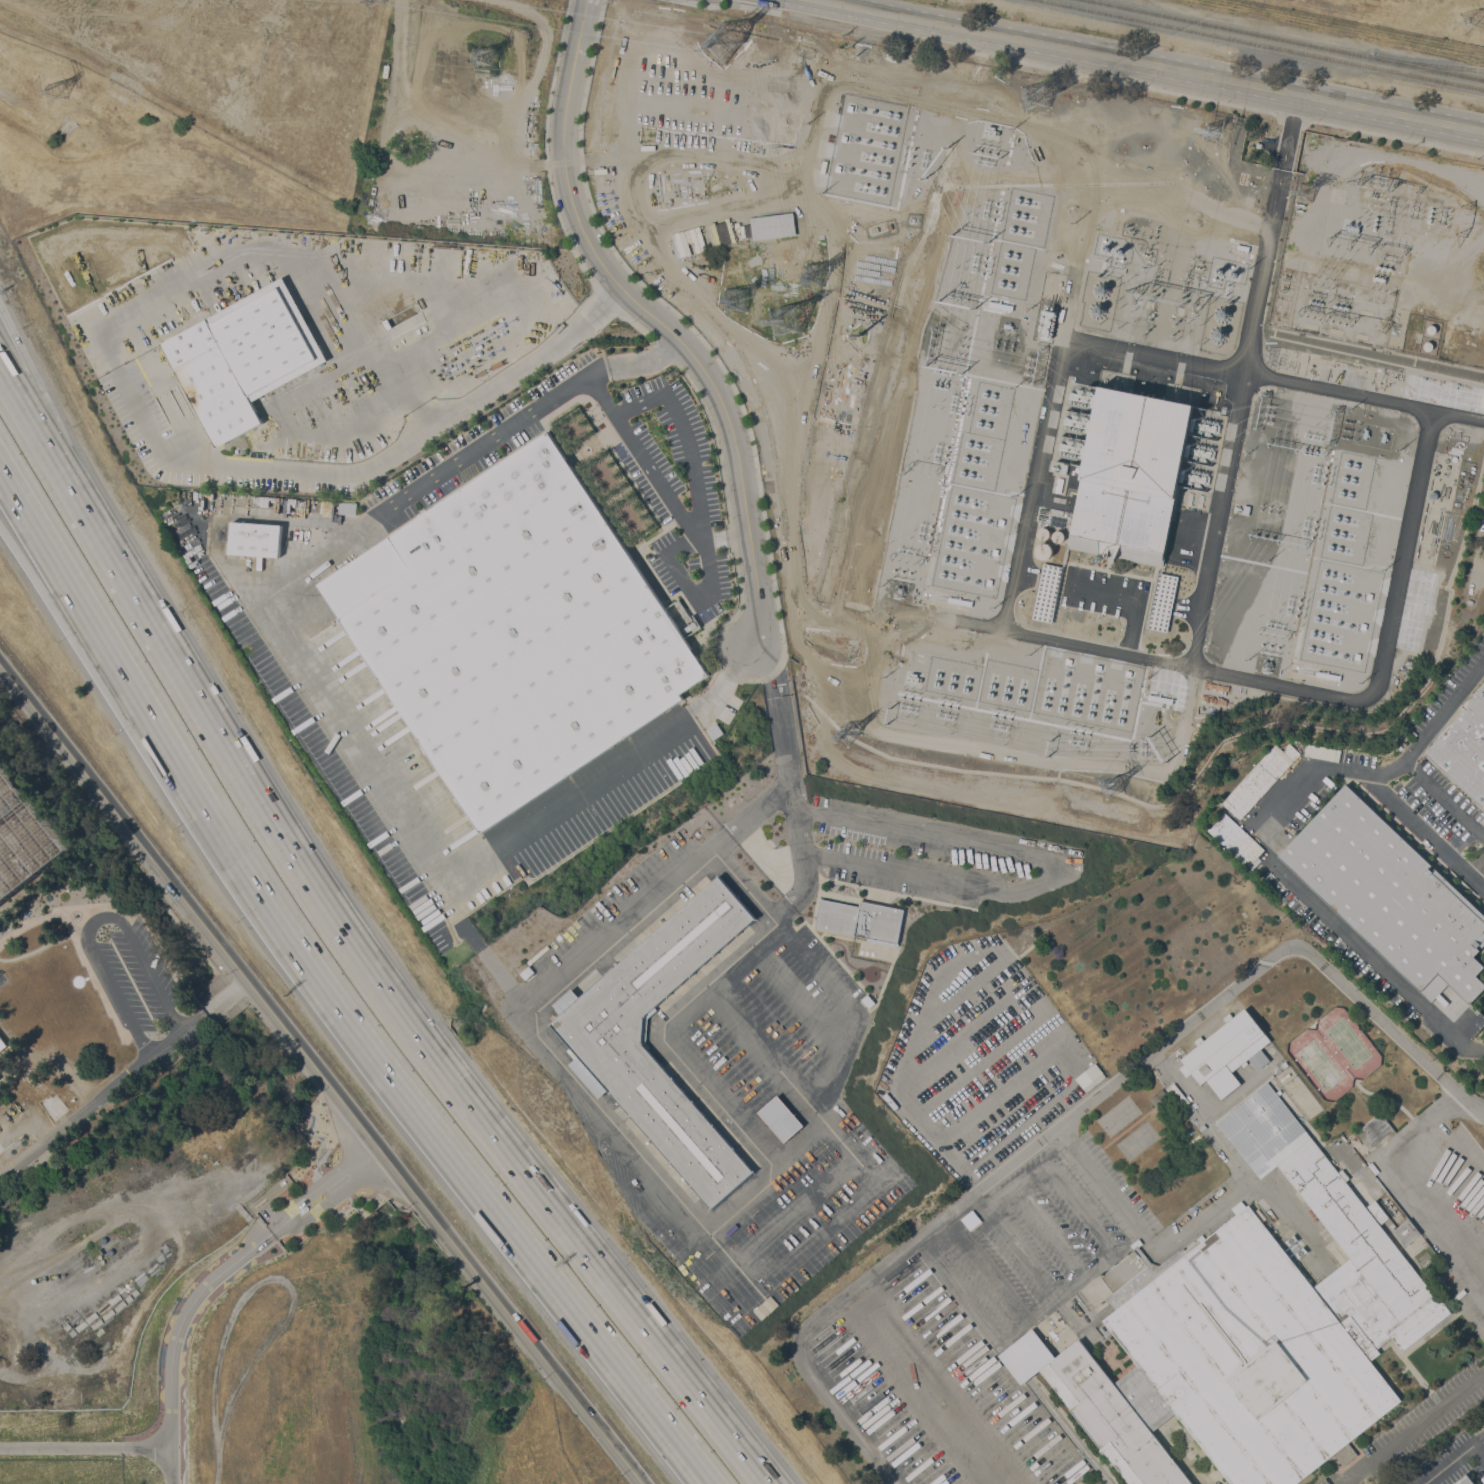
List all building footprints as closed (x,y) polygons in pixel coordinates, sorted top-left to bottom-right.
[(743,220),(746,240),(795,233),(792,213),(743,220)] [(894,269),(891,289),(889,288),(889,289),(886,289),(887,288),(885,288),(883,288),(883,287),(879,287),(882,272),(869,270),(870,265),(894,269)] [(1110,283),(1111,285),(1111,287),(1112,289),(1112,291),(1111,293),(1110,295),(1109,297),(1107,298),(1106,299),(1104,299),(1102,300),(1100,300),(1098,299),(1096,298),(1094,297),(1093,295),(1092,294),(1092,292),(1091,290),(1091,287),(1092,286),(1093,284),(1094,282),(1095,281),(1097,280),(1099,279),(1101,279),(1103,279),(1105,280),(1107,281),(1108,282),(1110,283)] [(217,447),(161,343),(207,318),(210,324),(278,287),(317,359),(248,396),(263,422),(217,447)] [(1090,317),(1089,315),(1088,313),(1087,311),(1087,309),(1088,307),(1089,305),(1090,304),(1091,302),(1093,301),(1095,300),(1096,300),(1099,300),(1101,300),(1103,301),(1104,302),(1105,303),(1107,305),(1107,307),(1108,309),(1108,311),(1107,313),(1107,315),(1106,317),(1104,318),(1103,319),(1101,320),(1099,320),(1097,320),(1095,320),(1093,319),(1091,318),(1090,317)] [(1225,326),(1226,328),(1228,329),(1228,331),(1229,333),(1229,335),(1229,337),(1228,339),(1227,341),(1226,342),(1224,343),(1222,344),(1221,345),(1218,345),(1216,345),(1214,344),(1212,342),(1210,340),(1209,338),(1209,335),(1209,333),(1209,331),(1210,329),(1211,328),(1213,326),(1214,325),(1216,325),(1219,324),(1217,323),(1216,323),(1215,321),(1214,320),(1213,318),(1213,317),(1213,315),(1213,313),(1214,311),(1214,310),(1215,308),(1216,307),(1218,306),(1219,305),(1221,305),(1223,305),(1225,305),(1227,306),(1229,307),(1230,308),(1231,309),(1232,311),(1233,313),(1233,315),(1233,317),(1233,319),(1232,320),(1230,322),(1229,324),(1227,324),(1225,325),(1223,325),(1225,326)] [(1056,312),(1056,316),(1053,315),(1048,337),(1049,337),(1048,340),(1040,338),(1045,314),(1043,313),(1044,309),(1056,312)] [(1427,332),(1427,330),(1427,328),(1428,327),(1429,326),(1430,325),(1432,325),(1434,325),(1435,326),(1436,328),(1436,330),(1436,331),(1435,333),(1433,334),(1432,334),(1430,334),(1429,333),(1428,332),(1427,332)] [(1427,341),(1429,341),(1430,342),(1432,343),(1433,344),(1433,346),(1433,348),(1432,349),(1430,350),(1428,351),(1426,350),(1425,349),(1424,348),(1424,346),(1424,344),(1425,343),(1426,342),(1427,341)] [(1162,567),(1114,558),(1113,563),(1108,562),(1109,556),(1068,548),(1101,386),(1195,405),(1162,567)] [(1070,391),(1073,391),(1073,392),(1094,396),(1094,393),(1097,394),(1095,407),(1092,406),(1093,402),(1071,399),(1071,400),(1069,399),(1070,391)] [(1065,416),(1068,417),(1068,418),(1089,422),(1089,419),(1093,420),(1091,432),(1087,432),(1087,428),(1066,424),(1066,425),(1063,424),(1065,416)] [(1219,434),(1211,432),(1211,431),(1195,428),(1194,431),(1190,430),(1193,417),(1197,418),(1196,422),(1217,426),(1217,424),(1220,425),(1219,434)] [(709,675),(680,694),(683,698),(481,832),(429,753),(427,754),(422,747),(424,745),(318,584),(549,431),(709,675)] [(1060,442),(1063,442),(1063,443),(1084,447),(1084,444),(1088,445),(1086,458),(1082,457),(1082,453),(1061,450),(1058,450),(1060,442)] [(1206,458),(1206,457),(1190,454),(1189,456),(1185,456),(1187,443),(1192,444),(1191,448),(1212,451),(1212,450),(1215,451),(1214,459),(1206,458)] [(1066,474),(1060,473),(1062,463),(1068,465),(1066,474)] [(1201,483),(1185,479),(1184,482),(1180,481),(1183,468),(1187,469),(1186,473),(1207,477),(1207,475),(1210,476),(1209,485),(1201,483)] [(1058,477),(1064,478),(1061,493),(1055,492),(1058,477)] [(354,504),(356,503),(356,515),(339,514),(339,503),(354,504)] [(229,553),(231,521),(244,522),(244,519),(256,520),(256,523),(281,525),(279,557),(229,553)] [(1040,529),(1042,528),(1044,527),(1046,528),(1048,529),(1049,530),(1050,533),(1050,535),(1049,537),(1048,539),(1046,540),(1044,540),(1041,539),(1040,538),(1039,536),(1038,533),(1039,530),(1040,529)] [(1056,531),(1058,530),(1060,530),(1063,532),(1064,533),(1065,535),(1065,537),(1064,539),(1063,541),(1062,542),(1060,543),(1059,543),(1056,542),(1055,541),(1053,540),(1053,538),(1052,536),(1053,534),(1054,533),(1054,532),(1056,531)] [(1037,547),(1039,545),(1040,544),(1043,543),(1045,543),(1047,543),(1050,545),(1051,546),(1052,548),(1053,550),(1052,552),(1052,555),(1050,556),(1049,558),(1047,559),(1044,559),(1042,559),(1040,558),(1038,556),(1037,554),(1036,551),(1036,549),(1037,547)] [(1043,563),(1064,567),(1052,622),(1032,618),(1043,563)] [(1158,572),(1179,576),(1167,632),(1147,628),(1158,572)] [(685,633),(682,629),(694,621),(697,625),(685,633)] [(1461,706),(1483,682),(1483,810),(1424,753),(1465,709),(1461,706)] [(717,723),(724,733),(713,740),(707,730),(717,723)] [(1240,820),(1222,803),(1276,744),(1283,751),(1287,747),(1286,746),(1290,743),(1301,754),(1240,820)] [(1304,756),(1307,743),(1341,750),(1339,762),(1304,756)] [(1435,868),(1483,914),(1483,946),(1483,947),(1480,945),(1477,947),(1480,950),(1474,956),(1483,965),(1483,967),(1476,975),(1483,982),(1483,988),(1470,1004),(1449,983),(1432,1001),(1278,856),(1346,784),(1432,865),(1430,868),(1432,871),(1435,868)] [(1261,846),(1244,864),(1208,829),(1225,812),(1261,846)] [(673,1164),(671,1167),(669,1164),(671,1162),(620,1103),(617,1105),(615,1103),(618,1101),(608,1090),(599,1098),(569,1064),(579,1056),(550,1023),(561,1014),(553,1004),(572,988),(580,997),(616,966),(614,963),(616,962),(618,964),(630,954),(629,953),(630,952),(631,953),(653,933),(652,932),(653,931),(654,932),(676,913),(675,912),(676,911),(677,912),(699,893),(698,892),(700,890),(701,891),(718,876),(717,875),(718,874),(736,895),(739,893),(741,896),(739,898),(757,918),(755,920),(754,919),(737,934),(738,935),(737,936),(736,935),(714,954),(715,955),(714,957),(713,955),(691,974),(692,975),(690,977),(689,976),(668,995),(669,996),(667,997),(666,996),(655,1006),(657,1010),(648,1018),(646,1042),(651,1047),(648,1050),(660,1064),(662,1061),(664,1064),(661,1066),(754,1171),(712,1209),(673,1164)] [(815,929),(821,898),(860,906),(861,900),(904,909),(898,940),(897,947),(867,941),(868,937),(854,935),(854,937),(815,929)] [(1198,1046),(1194,1041),(1200,1036),(1204,1041),(1227,1023),(1223,1018),(1230,1013),(1233,1017),(1245,1008),(1271,1040),(1261,1049),(1270,1060),(1258,1070),(1248,1058),(1246,1060),(1248,1063),(1243,1067),(1241,1064),(1232,1071),(1241,1083),(1221,1099),(1206,1080),(1201,1084),(1192,1072),(1187,1077),(1179,1068),(1185,1063),(1181,1059),(1198,1046)] [(9,1045),(0,1052),(0,1034),(9,1045)] [(1282,1082),(1280,1079),(1289,1072),(1291,1075),(1282,1082)] [(1334,1454),(1296,1483),(1129,1483),(1103,1451),(1101,1452),(1099,1450),(1101,1448),(1086,1430),(1086,1431),(1084,1428),(1085,1428),(1039,1370),(1021,1384),(998,1355),(1033,1328),(1056,1357),(1079,1339),(1114,1383),(1137,1365),(1103,1320),(1116,1310),(1106,1298),(1113,1292),(1101,1277),(1134,1250),(1130,1245),(1139,1238),(1143,1243),(1138,1246),(1151,1262),(1159,1265),(1183,1247),(1185,1250),(1197,1240),(1196,1239),(1202,1234),(1206,1239),(1249,1205),(1313,1287),(1350,1258),(1277,1165),(1260,1178),(1216,1122),(1267,1082),(1338,1172),(1342,1169),(1349,1178),(1345,1180),(1350,1187),(1359,1180),(1389,1218),(1381,1224),(1425,1283),(1427,1281),(1452,1312),(1403,1351),(1392,1337),(1377,1349),(1381,1353),(1371,1361),(1402,1400),(1348,1442),(1357,1454),(1343,1466),(1334,1454)] [(1189,1102),(1181,1108),(1166,1089),(1174,1082),(1189,1102)] [(1174,1103),(1161,1114),(1149,1098),(1162,1088),(1174,1103)] [(804,1125),(784,1142),(758,1112),(778,1095),(804,1125)] [(1380,1112),(1393,1128),(1369,1148),(1356,1132),(1380,1112)] [(302,1215),(299,1211),(305,1206),(307,1206),(308,1206),(309,1207),(309,1208),(308,1210),(302,1215)] [(972,1209),(982,1221),(970,1230),(961,1219),(972,1209)] [(1389,1226),(1393,1223),(1397,1228),(1409,1218),(1420,1233),(1405,1246),(1389,1226)] [(1466,1474),(1474,1483),(1453,1483),(1466,1474)]
